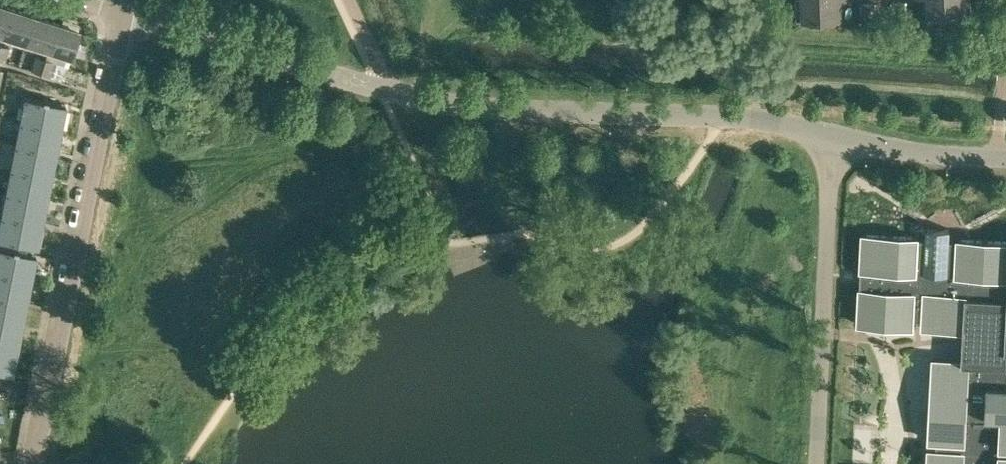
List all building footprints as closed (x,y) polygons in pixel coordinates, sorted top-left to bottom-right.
[(794,19),(839,18),(839,0),(849,0),(793,0),(794,19)] [(892,12),(907,12),(906,0),(892,1),(892,12)] [(925,15),(970,13),(970,0),(925,0),(925,15)] [(861,14),(876,13),(876,2),(861,2),(861,14)] [(2,34),(11,8),(0,4),(0,34),(2,34)] [(11,8),(2,34),(25,42),(34,15),(11,8)] [(34,15),(25,42),(48,49),(57,22),(34,15)] [(57,22),(48,49),(71,56),(79,30),(57,22)] [(4,61),(9,46),(0,43),(0,59),(4,61)] [(30,69),(41,72),(45,58),(34,54),(30,69)] [(45,58),(41,72),(50,75),(55,61),(45,58)] [(24,95),(19,119),(60,127),(65,103),(24,95)] [(19,119),(15,142),(56,151),(60,127),(19,119)] [(10,165),(10,166),(51,174),(56,151),(15,142),(10,165)] [(5,190),(46,198),(51,174),(10,166),(10,165),(0,164),(0,176),(1,176),(2,174),(8,176),(5,190)] [(5,190),(0,214),(41,222),(46,198),(5,190)] [(0,214),(0,238),(36,246),(41,222),(0,214)] [(857,323),(911,326),(912,318),(921,319),(921,326),(962,329),(960,359),(932,358),(928,439),(935,439),(935,449),(927,448),(926,463),(1005,463),(1005,241),(861,233),(857,323)] [(30,277),(35,253),(0,246),(0,271),(30,277)] [(25,301),(30,277),(0,271),(0,296),(25,301)] [(21,325),(25,301),(0,296),(0,321),(21,325)] [(16,349),(21,325),(0,321),(0,346),(16,349)] [(0,346),(0,371),(11,373),(16,349),(0,346)]
